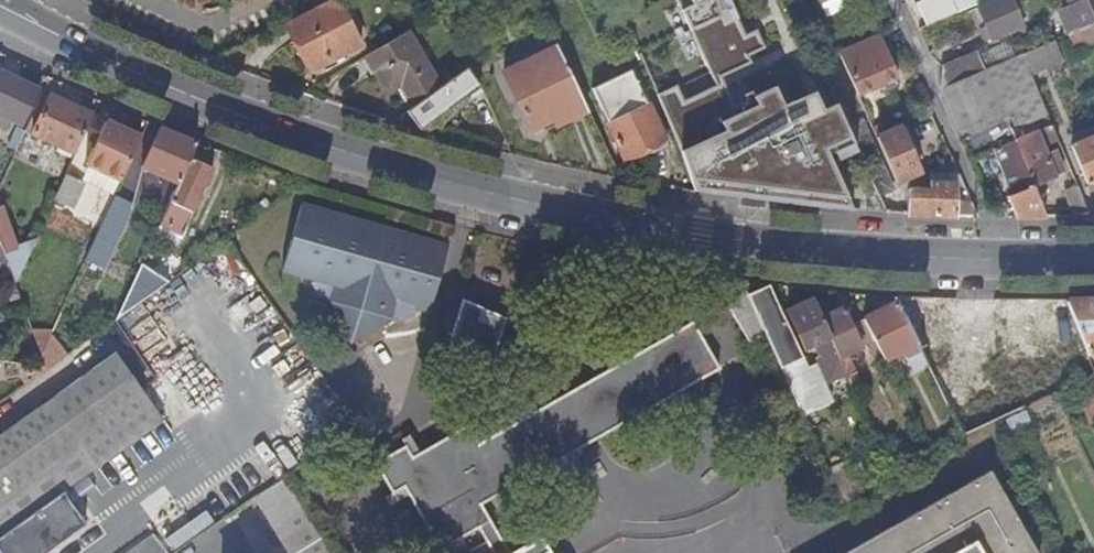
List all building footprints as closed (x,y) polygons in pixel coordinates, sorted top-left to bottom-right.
[(286,25),(311,73),(362,47),(337,0),(333,0),(286,25)] [(717,78),(754,61),(749,55),(766,47),(757,29),(747,33),(732,0),(681,0),(717,78)] [(926,27),(957,14),(951,0),(926,0),(916,4),(926,27)] [(1021,34),(1019,29),(1022,27),(1011,0),(998,0),(978,8),(986,27),(979,30),(985,44),(1001,37),(1003,42),(1021,34)] [(1068,6),(1057,11),(1067,36),(1077,31),(1093,24),(1093,17),(1087,0),(1065,0),(1068,6)] [(1077,31),(1084,47),(1093,43),(1093,24),(1077,31)] [(408,34),(367,58),(387,94),(402,85),(414,107),(439,89),(408,34)] [(878,36),(840,53),(859,96),(883,86),(886,92),(895,88),(892,82),(897,80),(878,36)] [(1052,42),(1021,55),(1028,72),(1059,59),(1052,42)] [(588,111),(558,47),(503,73),(531,132),(553,121),(556,127),(588,111)] [(941,67),(939,88),(940,90),(983,72),(976,53),(941,67)] [(983,72),(940,90),(970,160),(991,152),(1011,197),(1008,199),(1016,219),(1046,218),(1033,188),(1014,142),(1010,132),(1047,116),(1028,72),(1021,55),(983,72)] [(414,107),(407,112),(422,131),(429,132),(453,116),(449,110),(481,89),(467,69),(439,89),(414,107)] [(593,90),(604,112),(609,125),(608,126),(625,160),(642,152),(645,158),(668,147),(649,107),(647,106),(642,95),(632,71),(593,90)] [(0,72),(0,123),(8,127),(12,119),(21,124),(37,89),(0,72)] [(787,109),(778,91),(759,97),(763,106),(725,123),(730,132),(684,153),(698,193),(856,209),(826,150),(856,138),(842,106),(828,114),(819,94),(787,109)] [(74,153),(91,115),(48,95),(31,133),(74,153)] [(865,120),(851,126),(856,138),(880,199),(894,193),(865,120)] [(119,180),(139,137),(104,121),(84,164),(119,180)] [(1058,142),(1052,126),(1042,130),(1049,146),(1058,142)] [(188,158),(195,143),(158,127),(140,167),(177,182),(188,158)] [(905,127),(876,139),(896,186),(925,173),(905,127)] [(15,150),(23,131),(16,128),(8,146),(15,150)] [(1014,142),(1033,188),(1054,180),(1053,176),(1058,174),(1055,166),(1059,164),(1054,151),(1044,154),(1035,133),(1014,142)] [(1071,148),(1087,186),(1093,183),(1093,138),(1071,148)] [(210,168),(188,158),(177,182),(158,224),(180,235),(210,168)] [(82,182),(64,174),(53,198),(71,206),(82,182)] [(906,216),(976,219),(970,204),(956,203),(956,185),(930,184),(929,192),(908,191),(906,216)] [(113,194),(94,235),(113,243),(132,204),(113,194)] [(378,235),(380,227),(297,204),(279,270),(311,278),(337,322),(368,331),(412,308),(426,311),(445,244),(395,231),(393,239),(378,235)] [(395,231),(380,227),(378,235),(393,239),(395,231)] [(114,320),(167,283),(142,264),(114,320)] [(11,303),(21,300),(15,283),(11,275),(2,278),(11,303)] [(769,285),(741,281),(746,292),(764,331),(797,406),(818,396),(810,376),(769,285)] [(173,287),(122,321),(163,377),(212,343),(173,287)] [(764,331),(746,292),(725,301),(746,339),(747,339),(747,338),(764,331)] [(457,323),(463,300),(459,299),(452,322),(457,323)] [(820,317),(812,299),(787,310),(804,347),(815,342),(822,357),(830,354),(835,351),(820,317)] [(502,317),(463,300),(457,323),(452,322),(445,345),(490,357),(502,317)] [(1086,357),(1093,354),(1093,300),(1063,301),(1075,329),(1086,357)] [(912,371),(925,365),(895,303),(862,319),(873,339),(883,360),(897,353),(904,355),(912,370),(912,371)] [(842,366),(853,390),(867,384),(863,376),(865,375),(859,362),(854,349),(859,347),(856,341),(864,338),(867,342),(873,339),(862,319),(849,325),(841,308),(820,317),(835,351),(842,366)] [(368,331),(337,322),(348,341),(368,331)] [(480,506),(718,371),(692,326),(536,413),(479,445),(467,426),(411,458),(406,448),(385,459),(383,462),(380,467),(381,474),(394,496),(405,490),(439,552),(477,530),(490,552),(506,552),(480,506)] [(842,366),(835,351),(830,354),(837,369),(842,366)] [(907,373),(912,370),(904,355),(897,353),(907,373)] [(163,420),(141,389),(116,354),(82,378),(48,403),(94,469),(163,420)] [(819,372),(810,376),(818,396),(828,391),(819,372)] [(1086,377),(1092,390),(1093,394),(1093,373),(1086,377)] [(1092,390),(1075,398),(1087,423),(1093,420),(1093,394),(1092,390)] [(94,469),(48,403),(0,437),(0,537),(62,492),(94,469)] [(987,472),(842,552),(1033,552),(987,472)] [(253,498),(287,552),(330,552),(283,478),(253,498)] [(85,524),(62,492),(0,537),(0,552),(45,552),(85,524)] [(539,539),(514,552),(547,552),(539,539)]
